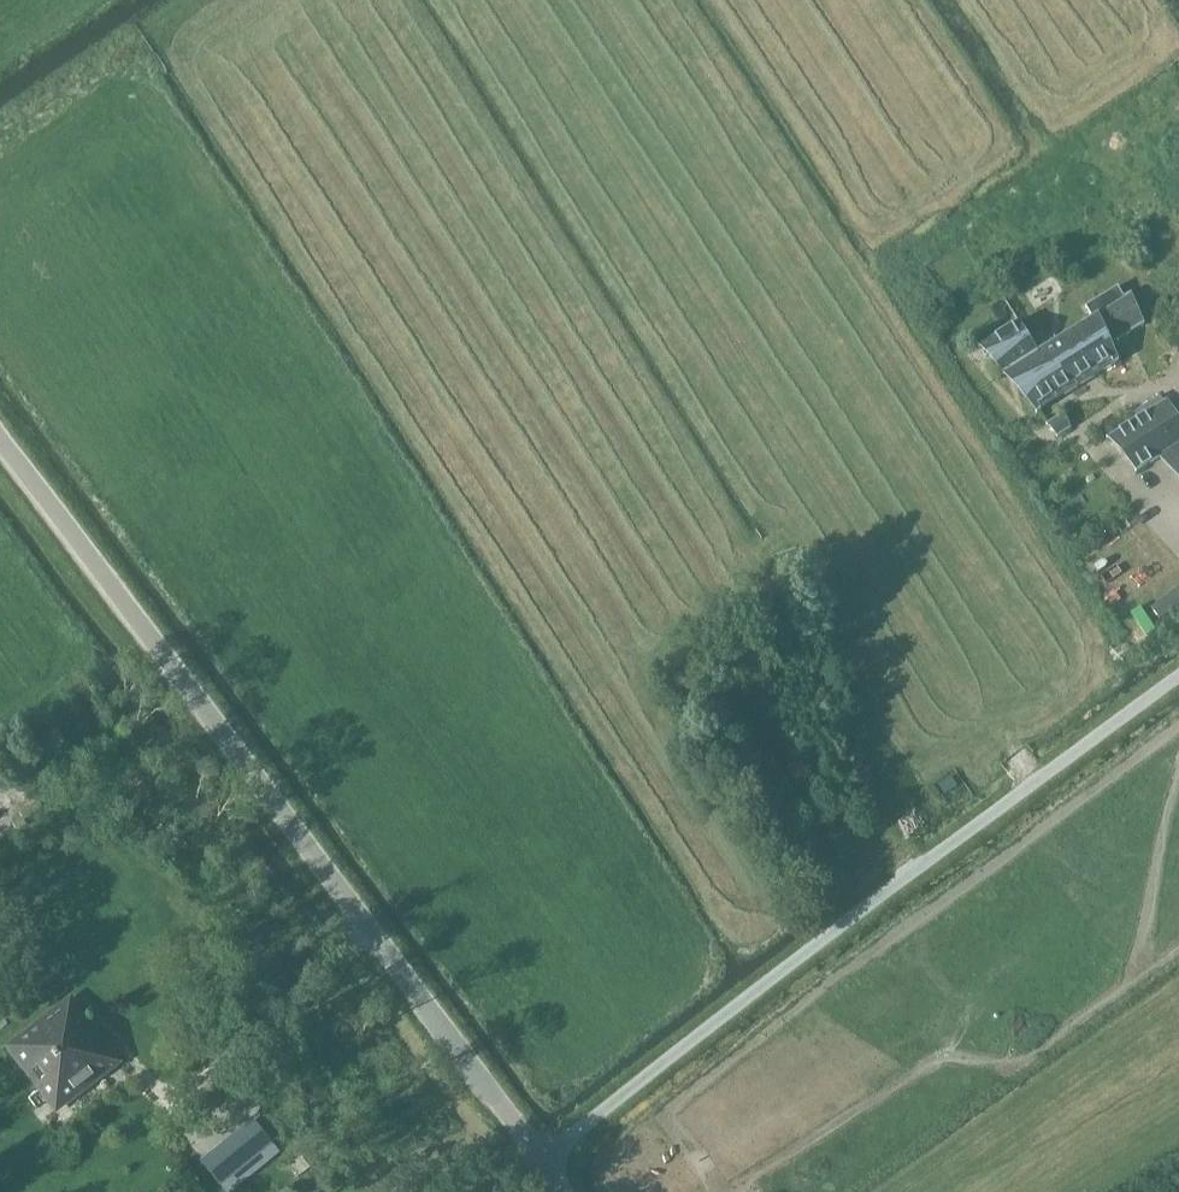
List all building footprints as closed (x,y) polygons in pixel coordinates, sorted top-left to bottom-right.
[(1144,324),(1142,325),(1125,298),(1131,294),(1131,293),(1125,297),(1118,286),(1086,307),(1092,317),(1037,351),(1019,323),(1021,322),(1020,321),(978,347),(979,348),(986,344),(1004,373),(1002,374),(1003,375),(1013,369),(1039,411),(1036,413),(1037,414),(1041,411),(1038,406),(1111,360),(1115,365),(1119,362),(1119,361),(1115,363),(1106,349),(1145,325),(1144,324)] [(1106,439),(1107,440),(1115,435),(1137,471),(1135,472),(1136,473),(1171,451),(1178,465),(1178,422),(1167,403),(1169,402),(1168,400),(1164,403),(1169,411),(1135,432),(1130,424),(1106,439)] [(1065,415),(1064,414),(1046,425),(1047,426),(1050,424),(1058,436),(1056,437),(1057,438),(1071,429),(1070,428),(1069,429),(1061,417),(1065,415)] [(39,801),(19,813),(22,818),(12,824),(15,829),(17,832),(27,826),(24,821),(43,809),(39,801)] [(67,1004),(10,1047),(57,1108),(114,1064),(67,1004)] [(202,1162),(226,1191),(244,1191),(282,1162),(270,1147),(284,1137),(260,1107),(238,1124),(242,1130),(202,1162)]
